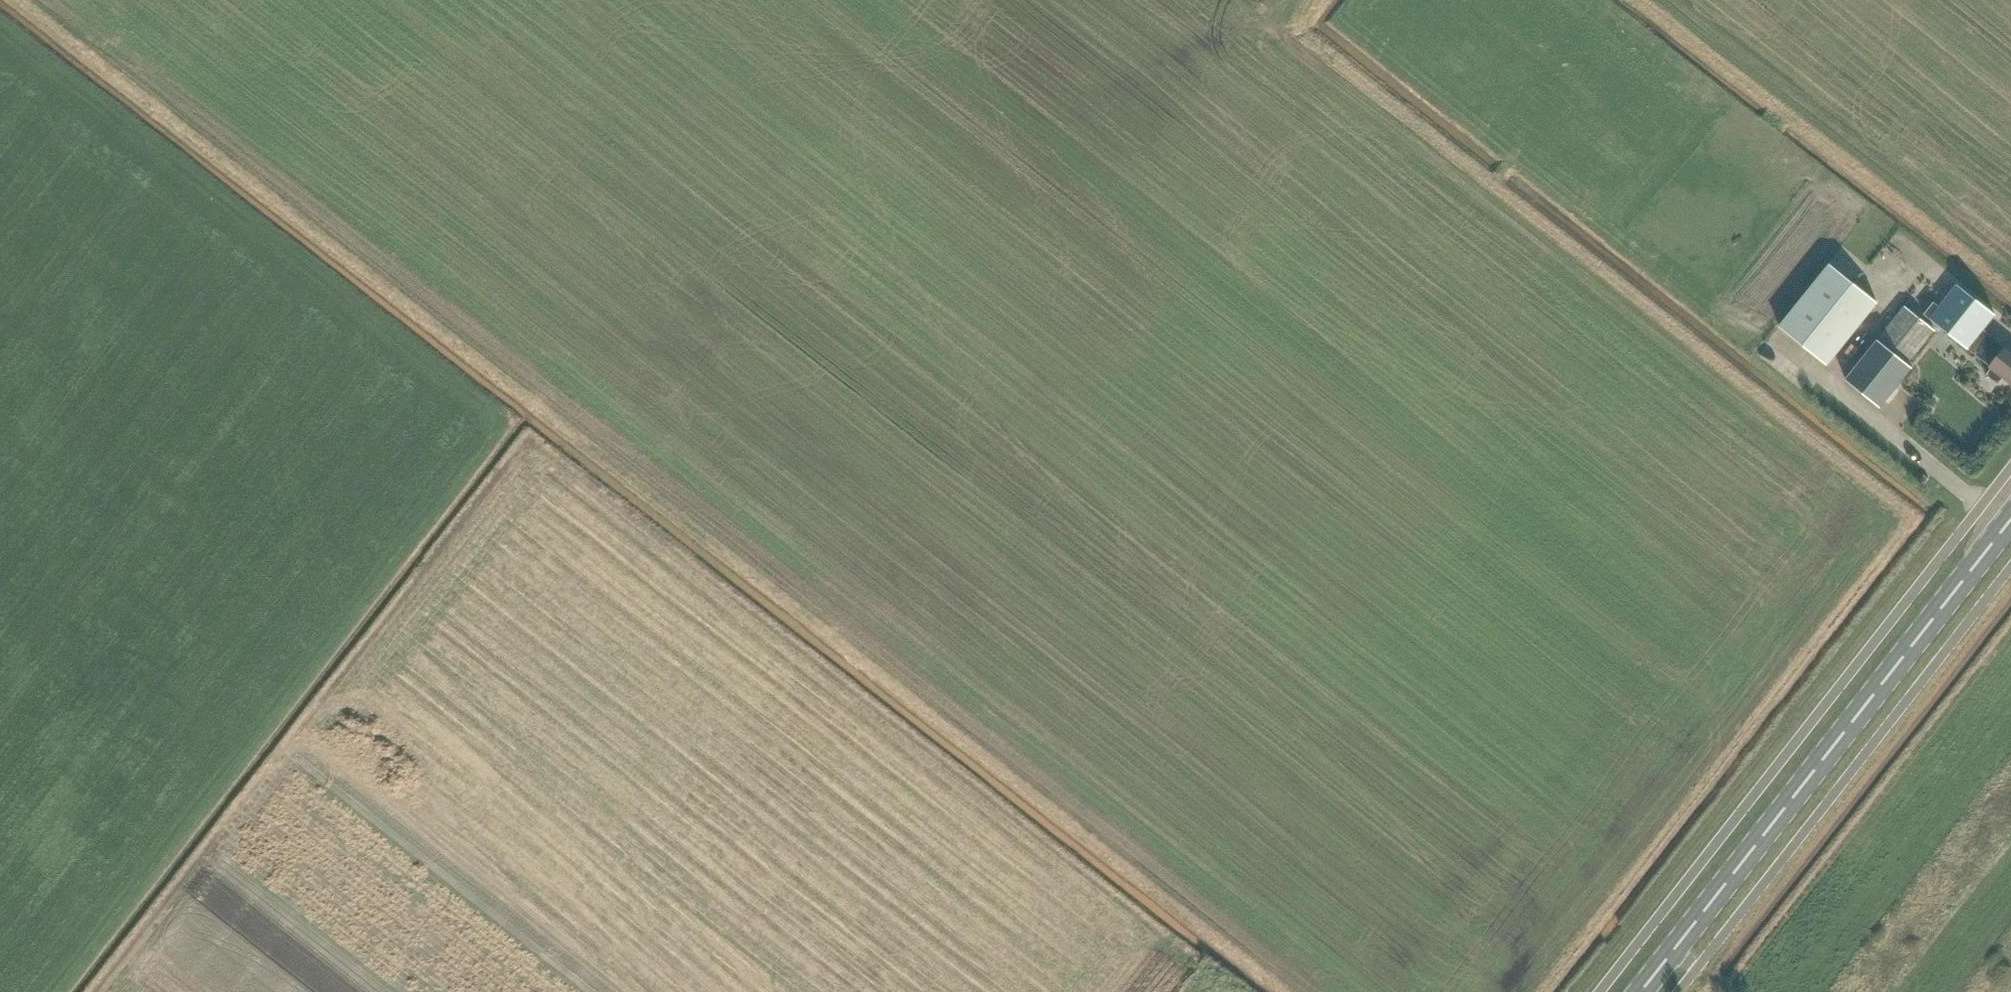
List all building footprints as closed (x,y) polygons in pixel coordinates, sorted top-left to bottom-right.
[(1878,302),(1831,264),(1780,327),(1827,365),(1878,302)] [(1920,316),(1965,350),(1966,349),(1990,368),(1989,368),(1991,369),(1986,376),(1998,385),(2003,378),(2010,384),(2010,352),(2005,347),(2005,348),(1981,329),(1992,314),(1954,285),(1937,308),(1930,303),(1920,316)] [(1908,365),(1935,330),(1905,306),(1846,381),(1880,408),(1912,368),(1908,365)]
